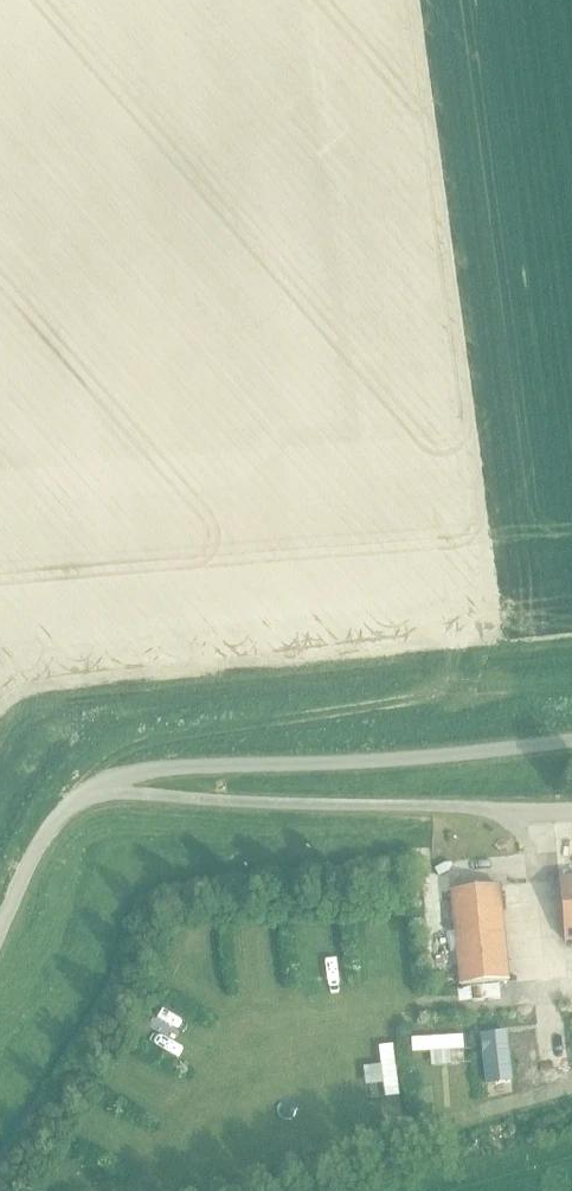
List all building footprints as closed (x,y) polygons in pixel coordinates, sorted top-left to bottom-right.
[(567,939),(571,939),(571,878),(562,879),(567,939)] [(452,890),(461,986),(512,982),(503,885),(452,890)] [(505,1028),(481,1030),(484,1074),(488,1074),(489,1084),(510,1082),(505,1028)]
